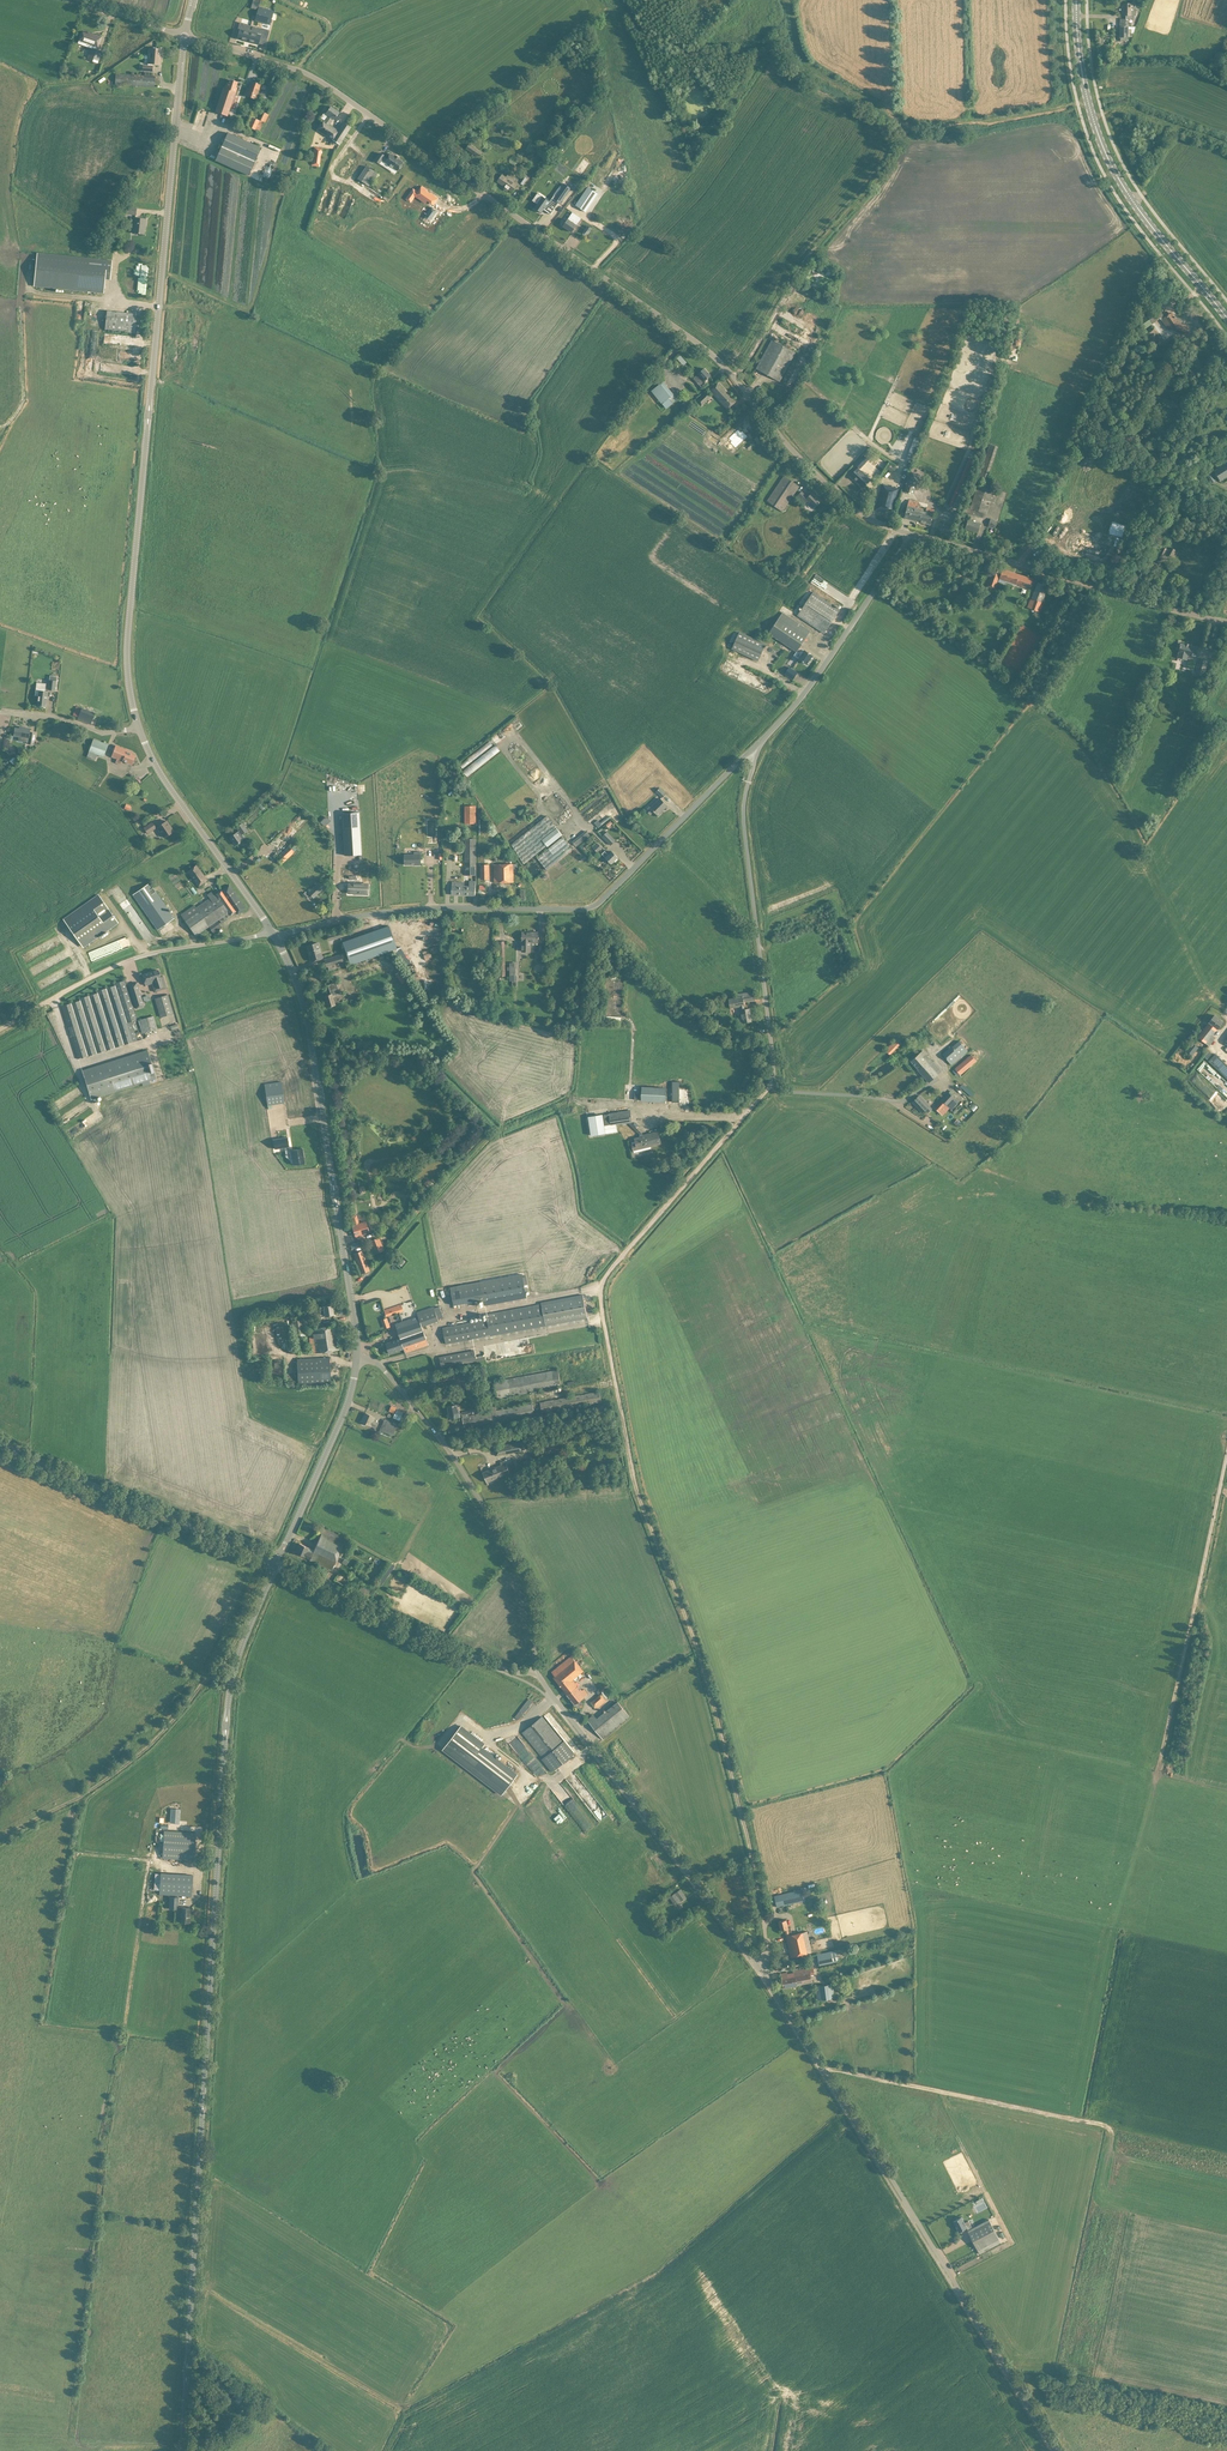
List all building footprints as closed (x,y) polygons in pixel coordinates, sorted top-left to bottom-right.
[(1120,19),(1120,38),(1121,38),(1121,41),(1128,41),(1128,37),(1128,34),(1128,29),(1128,27),(1128,25),(1128,23),(1128,20),(1134,20),(1134,16),(1136,16),(1136,9),(1135,9),(1135,4),(1132,4),(1124,4),(1123,16),(1126,16),(1126,19),(1120,19)] [(258,7),(255,21),(270,25),(274,11),(258,7)] [(236,37),(237,38),(237,39),(258,45),(259,44),(265,46),(266,45),(264,45),(265,42),(265,41),(262,40),(263,37),(266,38),(266,37),(268,31),(257,28),(255,27),(253,27),(252,30),(250,30),(251,26),(248,25),(247,25),(241,23),(241,24),(239,29),(239,31),(238,31),(236,37)] [(97,64),(97,63),(98,63),(102,51),(97,50),(97,47),(98,47),(101,37),(92,34),(91,35),(88,34),(89,32),(87,32),(82,31),(79,41),(78,45),(91,48),(87,59),(94,62),(93,63),(97,64)] [(142,70),(146,71),(152,71),(153,66),(152,66),(152,64),(160,64),(160,58),(159,58),(159,55),(160,55),(160,49),(157,49),(157,48),(156,48),(156,49),(150,49),(148,66),(142,66),(142,70)] [(1105,66),(1109,59),(1104,56),(1100,64),(1105,66)] [(154,87),(155,76),(115,74),(114,84),(154,87)] [(225,89),(223,88),(215,112),(227,116),(237,88),(235,87),(237,82),(230,80),(229,84),(227,83),(225,89)] [(256,99),(261,85),(251,81),(246,96),(256,99)] [(339,145),(341,142),(350,128),(340,121),(335,129),(328,124),(332,118),(334,120),(339,113),(331,107),(325,114),(328,115),(318,130),(339,145)] [(198,109),(198,111),(193,111),(193,116),(202,117),(203,110),(198,109)] [(250,123),(248,126),(259,131),(261,127),(262,123),(262,122),(259,121),(252,118),(250,123)] [(261,147),(228,133),(215,160),(248,175),(261,147)] [(314,147),(312,165),(320,165),(322,148),(314,147)] [(380,153),(375,161),(379,164),(381,160),(397,171),(403,162),(398,159),(399,158),(395,156),(395,157),(390,154),(386,159),(383,157),(384,156),(380,153)] [(366,166),(363,171),(358,179),(357,180),(359,182),(360,180),(369,186),(377,173),(366,166)] [(520,182),(524,185),(530,176),(525,173),(520,182)] [(497,182),(502,184),(505,187),(504,189),(508,191),(509,189),(512,192),(516,187),(520,181),(509,174),(506,177),(502,174),(497,182)] [(344,217),(352,193),(353,189),(330,180),(320,209),(333,214),(339,216),(344,217)] [(540,211),(542,212),(541,213),(542,213),(544,210),(550,213),(550,214),(559,202),(560,203),(561,204),(571,188),(565,184),(562,188),(561,189),(563,191),(560,195),(558,193),(556,197),(554,196),(551,200),(550,201),(549,201),(539,194),(538,193),(532,201),(533,201),(534,201),(538,204),(535,208),(538,210),(539,211),(540,211)] [(413,188),(406,199),(407,200),(407,199),(411,202),(413,199),(415,196),(417,194),(424,198),(422,201),(421,201),(422,201),(426,204),(428,201),(432,204),(434,202),(435,203),(434,203),(435,203),(438,198),(430,192),(430,193),(427,191),(427,190),(422,186),(418,192),(413,188)] [(588,187),(576,205),(586,212),(598,194),(588,187)] [(432,207),(427,214),(429,216),(428,218),(429,219),(431,220),(430,220),(431,220),(430,221),(431,221),(437,212),(434,209),(432,207)] [(572,232),(575,227),(581,219),(573,213),(563,226),(572,232)] [(133,233),(138,233),(144,234),(145,225),(146,225),(146,219),(134,218),(133,233)] [(88,259),(37,254),(34,285),(104,292),(105,279),(110,280),(112,260),(88,258),(88,259)] [(1158,308),(1138,321),(1143,330),(1163,316),(1158,308)] [(105,330),(129,332),(135,333),(137,314),(107,311),(105,330)] [(1186,336),(1188,333),(1190,327),(1180,322),(1179,323),(1177,321),(1177,320),(1172,313),(1162,319),(1170,330),(1172,329),(1173,330),(1186,336)] [(779,381),(782,376),(795,353),(772,340),(756,369),(779,381)] [(124,370),(125,375),(131,375),(131,370),(133,370),(133,365),(121,365),(121,371),(124,370)] [(711,376),(704,368),(693,378),(701,387),(703,384),(702,383),(711,376)] [(664,381),(652,391),(661,404),(669,398),(673,403),(677,399),(674,394),(664,381)] [(718,382),(710,390),(728,409),(735,402),(727,393),(727,392),(718,382)] [(711,397),(707,392),(697,401),(701,406),(711,397)] [(686,400),(679,406),(682,409),(689,403),(686,400)] [(741,432),(738,429),(729,438),(731,441),(730,442),(736,448),(748,436),(742,430),(741,432)] [(975,452),(978,453),(981,453),(984,440),(979,438),(975,452)] [(906,461),(914,441),(909,439),(901,459),(906,461)] [(908,460),(912,461),(918,445),(914,444),(908,460)] [(988,480),(989,475),(998,448),(991,446),(980,477),(988,480)] [(864,455),(855,464),(860,468),(868,459),(864,455)] [(887,463),(884,468),(889,472),(893,467),(887,463)] [(1214,471),(1220,481),(1226,476),(1226,463),(1214,471)] [(851,476),(853,478),(863,487),(870,480),(858,468),(851,476)] [(905,491),(914,494),(920,477),(911,474),(905,491)] [(782,512),(796,491),(799,486),(784,476),(767,502),(782,512)] [(952,480),(943,503),(952,506),(960,483),(952,480)] [(895,510),(896,504),(900,489),(882,484),(875,510),(886,512),(887,508),(895,510)] [(967,512),(983,517),(984,513),(986,514),(986,513),(988,514),(991,503),(994,504),(996,498),(993,497),(995,492),(980,487),(973,509),(968,508),(967,512)] [(808,501),(814,507),(818,503),(819,504),(819,503),(820,501),(812,493),(808,497),(802,492),(798,496),(803,502),(804,501),(805,503),(808,501)] [(918,502),(909,500),(904,517),(931,525),(935,510),(927,508),(926,512),(923,511),(923,508),(917,507),(918,502)] [(991,518),(988,526),(995,528),(997,520),(991,518)] [(978,532),(980,524),(968,520),(966,528),(970,530),(970,529),(978,531),(977,532),(978,532)] [(1115,527),(1113,534),(1117,536),(1122,537),(1125,526),(1116,523),(1115,527)] [(1070,539),(1068,546),(1095,554),(1098,545),(1083,541),(1082,543),(1070,539)] [(1047,557),(1053,552),(1046,544),(1041,549),(1047,557)] [(1172,557),(1175,552),(1176,550),(1170,547),(1169,549),(1166,547),(1162,555),(1165,556),(1167,554),(1172,557)] [(995,588),(999,574),(1001,569),(994,566),(987,586),(995,588)] [(1002,569),(1001,575),(998,582),(1005,584),(1006,582),(1017,586),(1017,585),(1030,589),(1033,579),(1002,569)] [(1038,582),(1036,588),(1029,608),(1040,612),(1049,586),(1038,582)] [(840,610),(813,592),(798,615),(824,633),(840,610)] [(984,592),(982,597),(989,601),(991,596),(984,592)] [(837,602),(841,604),(845,598),(841,595),(837,602)] [(782,612),(768,632),(797,651),(794,655),(807,664),(813,656),(800,647),(811,631),(782,612)] [(732,649),(758,661),(766,644),(740,631),(732,649)] [(1187,660),(1188,655),(1196,657),(1198,648),(1181,644),(1178,652),(1179,653),(1178,658),(1187,660)] [(1195,673),(1204,676),(1208,660),(1199,657),(1195,673)] [(785,674),(788,676),(793,679),(798,672),(789,667),(785,674)] [(49,680),(48,689),(55,690),(56,681),(49,680)] [(761,690),(763,684),(754,680),(751,687),(761,690)] [(39,691),(37,706),(46,707),(48,692),(39,691)] [(82,708),(77,706),(75,709),(73,715),(78,717),(77,720),(91,725),(92,720),(95,713),(82,708)] [(15,731),(14,736),(19,736),(18,741),(28,742),(28,743),(34,744),(35,739),(36,733),(30,732),(30,729),(22,727),(22,729),(15,728),(15,730),(14,730),(14,731),(15,731)] [(103,757),(108,745),(93,739),(89,751),(103,757)] [(117,758),(116,762),(121,764),(123,761),(132,764),(136,755),(128,752),(129,750),(116,745),(111,756),(117,758)] [(467,774),(496,750),(492,745),(463,769),(467,774)] [(14,764),(22,757),(19,754),(11,762),(14,764)] [(659,788),(656,791),(662,797),(665,794),(659,788)] [(667,806),(663,801),(660,798),(650,808),(649,806),(645,810),(650,814),(654,811),(658,815),(667,806)] [(476,806),(465,806),(465,823),(476,823),(476,806)] [(342,813),(344,855),(361,854),(359,812),(342,813)] [(547,815),(511,844),(525,864),(547,846),(541,839),(556,827),(547,815)] [(598,824),(608,819),(606,816),(597,821),(598,824)] [(167,821),(162,824),(157,827),(164,837),(174,831),(167,821)] [(148,833),(156,828),(152,822),(144,827),(148,833)] [(239,842),(245,838),(242,834),(248,830),(242,823),(236,827),(239,831),(235,833),(230,837),(236,844),(238,843),(239,842)] [(541,839),(548,847),(562,834),(557,827),(541,839)] [(582,829),(568,842),(572,846),(586,834),(582,829)] [(610,846),(615,841),(607,833),(602,838),(610,846)] [(572,849),(568,845),(562,837),(537,858),(547,870),(572,849)] [(476,839),(465,839),(465,875),(476,875),(476,839)] [(602,847),(598,844),(598,843),(593,848),(597,852),(602,847)] [(288,845),(275,858),(281,864),(294,851),(291,848),(288,845)] [(618,857),(614,853),(612,851),(609,855),(605,851),(602,854),(611,864),(618,857)] [(417,854),(404,854),(405,865),(414,864),(414,865),(421,865),(421,852),(417,852),(417,854)] [(517,864),(494,865),(494,877),(495,883),(513,882),(513,871),(517,871),(517,864)] [(199,886),(202,883),(207,880),(196,865),(188,871),(199,886)] [(489,879),(489,865),(481,865),(481,879),(489,879)] [(452,886),(451,895),(475,895),(476,881),(469,881),(469,886),(462,886),(463,883),(462,882),(459,882),(458,883),(458,886),(456,886),(457,882),(452,882),(452,886)] [(174,919),(159,896),(149,882),(132,894),(156,930),(174,919)] [(313,897),(322,888),(323,887),(318,882),(308,892),(313,897)] [(368,895),(368,889),(368,884),(348,883),(348,893),(357,893),(357,894),(368,895)] [(227,919),(226,918),(231,915),(236,911),(238,914),(246,908),(229,885),(224,888),(214,895),(211,891),(207,894),(210,898),(196,908),(194,905),(180,914),(196,936),(209,927),(214,933),(222,927),(217,921),(219,919),(222,923),(227,919)] [(118,923),(98,894),(63,918),(83,947),(118,923)] [(351,965),(379,954),(397,948),(389,926),(343,942),(351,965)] [(522,932),(522,945),(522,952),(531,952),(531,951),(538,951),(537,959),(543,959),(543,946),(538,945),(538,943),(538,938),(539,938),(539,937),(538,937),(538,933),(531,933),(531,932),(522,932)] [(124,938),(84,951),(87,960),(127,947),(124,938)] [(497,941),(498,980),(500,980),(500,978),(501,978),(501,976),(505,976),(504,941),(497,941)] [(311,961),(322,958),(318,943),(314,944),(313,943),(311,944),(310,945),(308,946),(310,955),(309,955),(311,961)] [(327,966),(337,964),(343,962),(341,955),(325,959),(327,966)] [(26,968),(30,977),(46,970),(41,960),(26,968)] [(158,970),(142,975),(145,984),(145,985),(152,983),(155,992),(167,988),(163,976),(160,977),(158,970)] [(399,972),(395,974),(400,982),(402,984),(406,982),(399,972)] [(48,973),(32,982),(38,992),(53,983),(48,973)] [(137,1020),(125,980),(115,983),(115,985),(97,991),(98,993),(80,998),(80,1000),(62,1006),(78,1059),(138,1040),(132,1022),(137,1020)] [(326,1007),(332,1006),(335,1005),(333,999),(334,999),(333,996),(340,993),(336,982),(328,985),(331,994),(324,996),(326,1003),(325,1003),(326,1007)] [(129,985),(136,1008),(144,1006),(137,983),(129,985)] [(737,998),(729,999),(730,1006),(740,1004),(743,1018),(743,1023),(746,1022),(752,1022),(749,1008),(745,1009),(744,1006),(745,1006),(744,1001),(743,993),(737,994),(737,998)] [(168,995),(155,998),(160,1017),(173,1013),(168,995)] [(1206,1027),(1198,1037),(1209,1046),(1215,1039),(1212,1036),(1216,1030),(1216,1029),(1217,1029),(1219,1026),(1223,1022),(1214,1015),(1211,1020),(1208,1022),(1209,1023),(1206,1027)] [(154,1016),(138,1020),(142,1033),(157,1029),(154,1016)] [(899,1042),(901,1040),(897,1036),(885,1050),(890,1055),(900,1044),(899,1042)] [(966,1050),(964,1047),(958,1041),(953,1046),(952,1045),(943,1054),(952,1064),(964,1052),(966,1050)] [(1198,1048),(1192,1043),(1186,1050),(1192,1055),(1198,1048)] [(82,1070),(91,1099),(92,1099),(96,1097),(142,1083),(149,1080),(157,1078),(148,1050),(82,1070)] [(923,1050),(915,1057),(911,1061),(918,1069),(918,1070),(929,1082),(933,1078),(942,1071),(931,1058),(930,1059),(923,1050)] [(1212,1052),(1210,1055),(1207,1051),(1202,1056),(1215,1068),(1214,1068),(1217,1071),(1217,1072),(1223,1078),(1220,1081),(1226,1088),(1226,1066),(1212,1052)] [(955,1069),(960,1075),(976,1061),(971,1055),(955,1069)] [(1194,1067),(1199,1073),(1206,1067),(1201,1061),(1194,1067)] [(1223,1100),(1195,1075),(1189,1081),(1217,1107),(1223,1100)] [(281,1082),(264,1084),(267,1105),(284,1102),(281,1082)] [(638,1102),(662,1103),(663,1089),(639,1087),(638,1102)] [(947,1105),(955,1097),(949,1092),(934,1107),(939,1112),(940,1111),(946,1105),(947,1105)] [(925,1110),(928,1112),(932,1109),(929,1106),(923,1100),(919,1095),(912,1102),(922,1112),(925,1110)] [(651,1146),(655,1145),(661,1143),(658,1132),(650,1134),(650,1135),(643,1137),(643,1134),(632,1122),(631,1110),(609,1113),(609,1114),(604,1115),(605,1125),(604,1126),(603,1115),(588,1117),(591,1135),(617,1131),(616,1125),(629,1123),(640,1134),(641,1137),(635,1139),(636,1142),(631,1144),(633,1151),(651,1146)] [(288,1137),(273,1140),(275,1149),(285,1147),(286,1156),(289,1159),(292,1158),(293,1165),(297,1164),(298,1165),(301,1165),(301,1164),(305,1163),(302,1148),(289,1151),(289,1146),(288,1137)] [(428,1178),(424,1183),(430,1188),(434,1183),(428,1178)] [(369,1232),(366,1221),(352,1225),(355,1236),(369,1232)] [(379,1237),(370,1240),(376,1253),(385,1250),(379,1237)] [(369,1270),(367,1264),(362,1251),(354,1254),(361,1273),(369,1270)] [(522,1274),(450,1287),(454,1305),(483,1300),(484,1305),(527,1297),(525,1288),(527,1288),(527,1287),(528,1287),(527,1284),(528,1284),(526,1276),(523,1276),(522,1274)] [(446,1343),(448,1343),(588,1317),(583,1294),(541,1302),(541,1304),(486,1314),(487,1319),(443,1328),(446,1343)] [(315,1317),(328,1315),(334,1315),(332,1304),(323,1306),(324,1309),(323,1309),(323,1310),(314,1311),(315,1317)] [(403,1311),(401,1305),(384,1311),(386,1317),(403,1311)] [(395,1340),(386,1343),(389,1354),(404,1348),(405,1353),(429,1345),(423,1325),(438,1320),(434,1307),(417,1313),(418,1316),(413,1318),(395,1324),(401,1341),(396,1343),(395,1340)] [(383,1316),(377,1319),(381,1328),(387,1325),(383,1316)] [(302,1318),(292,1320),(294,1338),(305,1336),(302,1318)] [(310,1352),(315,1351),(315,1353),(339,1350),(335,1325),(312,1329),(312,1330),(308,1330),(310,1352)] [(441,1367),(486,1359),(485,1354),(476,1356),(475,1350),(439,1356),(441,1367)] [(296,1360),(298,1384),(298,1387),(330,1385),(328,1358),(296,1360)] [(561,1387),(558,1369),(494,1381),(497,1399),(561,1387)] [(469,1372),(461,1373),(462,1378),(465,1377),(465,1380),(470,1379),(469,1372)] [(602,1402),(600,1391),(540,1402),(542,1412),(602,1402)] [(449,1418),(460,1416),(459,1409),(457,1409),(456,1405),(448,1406),(449,1414),(448,1414),(449,1418)] [(366,1423),(376,1428),(378,1422),(374,1420),(375,1417),(365,1413),(362,1421),(362,1422),(362,1423),(365,1425),(366,1424),(366,1423)] [(380,1429),(380,1431),(383,1433),(384,1431),(393,1435),(395,1431),(398,1426),(384,1420),(382,1425),(380,1429)] [(526,1449),(525,1441),(494,1447),(495,1455),(526,1449)] [(486,1482),(492,1480),(510,1472),(505,1459),(500,1461),(502,1465),(483,1473),(486,1482)] [(346,1539),(325,1529),(320,1527),(318,1532),(321,1534),(314,1550),(299,1543),(295,1552),(310,1559),(309,1560),(332,1570),(346,1539)] [(381,1585),(388,1575),(383,1572),(377,1582),(381,1585)] [(578,1708),(583,1704),(580,1700),(588,1694),(584,1689),(582,1691),(573,1680),(584,1671),(571,1656),(551,1672),(555,1676),(553,1677),(567,1694),(575,1704),(578,1708)] [(596,1708),(608,1699),(602,1692),(591,1702),(596,1708)] [(515,1721),(529,1702),(524,1698),(510,1717),(515,1721)] [(630,1717),(618,1701),(597,1718),(594,1715),(588,1720),(603,1739),(630,1717)] [(542,1759),(546,1764),(552,1772),(574,1754),(564,1741),(563,1742),(542,1716),(522,1732),(543,1758),(542,1759)] [(485,1744),(461,1726),(443,1750),(501,1795),(517,1774),(482,1747),(485,1744)] [(584,1762),(571,1772),(597,1806),(589,1812),(595,1820),(621,1800),(607,1782),(603,1785),(584,1762)] [(590,1826),(559,1784),(550,1791),(579,1829),(583,1826),(586,1829),(590,1826)] [(490,1807),(484,1815),(493,1822),(499,1814),(490,1807)] [(170,1822),(175,1823),(179,1823),(180,1809),(171,1809),(170,1822)] [(196,1833),(190,1833),(164,1831),(162,1858),(194,1860),(196,1833)] [(193,1875),(187,1875),(161,1873),(159,1894),(191,1896),(193,1875)] [(675,1905),(681,1900),(686,1897),(680,1889),(670,1897),(675,1905)] [(777,1907),(783,1906),(805,1901),(803,1889),(775,1896),(777,1907)] [(179,1897),(170,1896),(169,1908),(178,1909),(179,1897)] [(190,1908),(184,1907),(181,1907),(180,1921),(190,1922),(190,1916),(189,1916),(190,1908)] [(791,1957),(797,1956),(813,1952),(808,1931),(793,1935),(791,1927),(789,1927),(787,1919),(779,1921),(781,1930),(785,1929),(791,1957)] [(819,1964),(839,1960),(836,1950),(817,1954),(819,1964)] [(786,1972),(781,1974),(783,1987),(789,1986),(812,1982),(811,1975),(815,1974),(813,1966),(812,1967),(812,1965),(810,1966),(810,1967),(809,1967),(809,1968),(793,1971),(794,1972),(788,1973),(788,1972),(786,1972)] [(835,1998),(833,1984),(817,1986),(819,2000),(835,1998)] [(980,2254),(985,2251),(1001,2243),(989,2219),(972,2228),(968,2221),(965,2223),(962,2217),(954,2221),(956,2226),(959,2231),(967,2227),(968,2230),(968,2231),(980,2254)] [(888,2236),(897,2229),(902,2226),(896,2218),(882,2228),(888,2236)] [(241,2390),(236,2386),(232,2392),(235,2394),(233,2396),(236,2398),(234,2401),(238,2404),(245,2396),(240,2392),(241,2390)]
